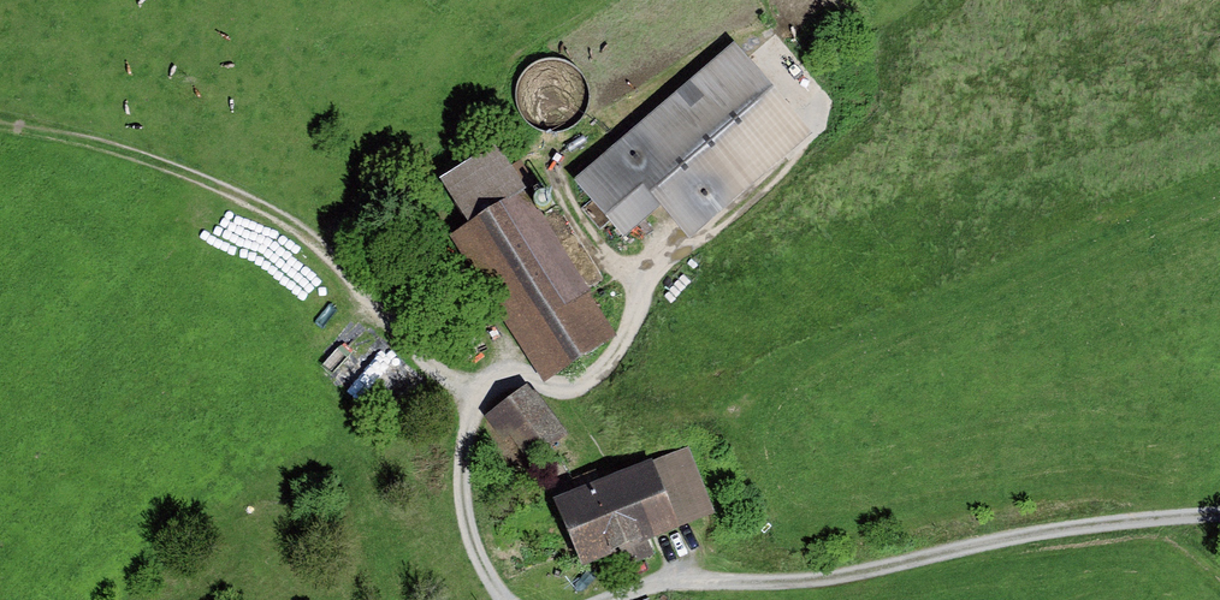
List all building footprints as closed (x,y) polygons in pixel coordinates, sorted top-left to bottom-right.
[(734,41),(573,180),(622,237),(662,203),(690,235),(812,131),(734,41)] [(470,224),(526,188),(497,143),(441,178),(470,224)] [(470,224),(451,234),(542,380),(616,334),(526,188),(470,224)] [(551,201),(552,198),(551,195),(550,193),(548,191),(546,190),(543,190),(540,190),(538,192),(536,194),(535,196),(535,199),(536,202),(537,204),(540,205),(542,206),(545,206),(547,205),(550,203),(551,201)] [(529,384),(487,416),(527,467),(569,435),(529,384)] [(690,445),(630,468),(657,537),(717,513),(690,445)] [(630,468),(554,498),(581,564),(622,548),(629,567),(663,553),(657,537),(630,468)]
